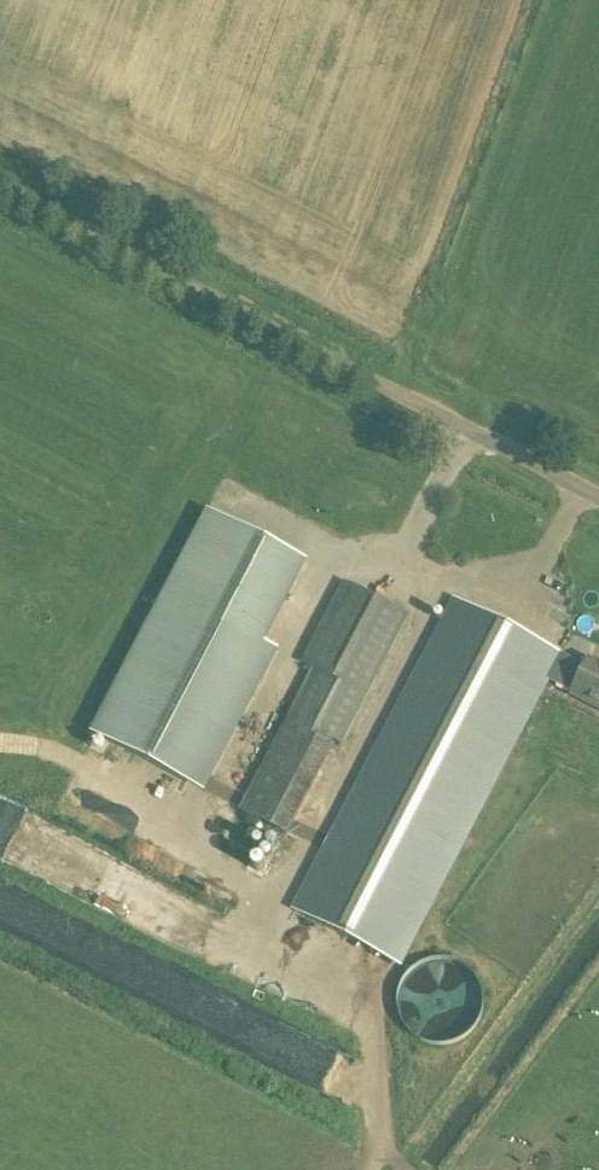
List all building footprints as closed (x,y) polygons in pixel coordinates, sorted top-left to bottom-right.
[(206,792),(280,652),(261,642),(303,563),(207,512),(91,731),(206,792)] [(339,752),(409,616),(346,583),(305,663),(316,669),(243,810),(288,834),(332,748),(339,752)] [(572,694),(598,708),(598,665),(590,660),(585,669),(562,657),(562,655),(455,600),(324,852),(292,910),(401,967),(431,908),(550,679),(574,691),(572,694)] [(97,784),(77,792),(82,805),(102,797),(97,784)] [(220,803),(213,819),(240,830),(247,814),(220,803)] [(159,889),(116,871),(102,905),(145,922),(159,889)] [(486,1001),(485,993),(483,985),(478,977),(473,970),(466,965),(458,962),(450,960),(444,960),(435,961),(429,963),(423,967),(415,973),(410,980),(407,987),(405,995),(405,1001),(406,1009),(408,1016),(412,1024),(418,1030),(423,1035),(430,1038),(440,1041),(446,1041),(451,1041),(461,1038),(469,1033),(475,1029),(479,1023),(483,1016),(485,1009),(486,1001)]
